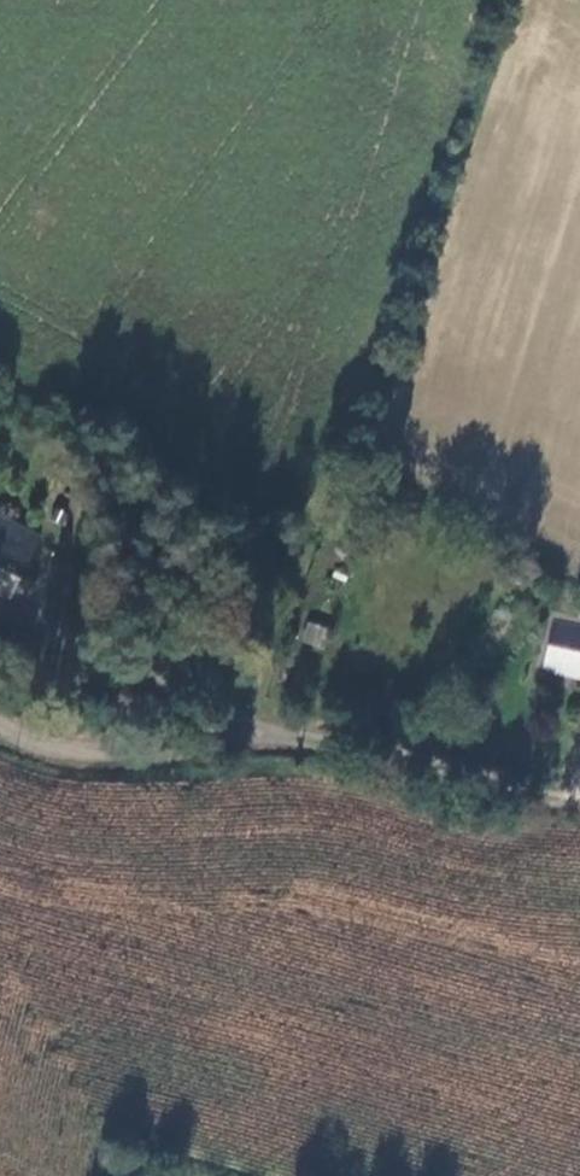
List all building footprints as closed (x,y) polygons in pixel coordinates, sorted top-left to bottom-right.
[(0,596),(31,533),(0,518),(0,596)] [(320,649),(330,629),(308,619),(298,639),(320,649)] [(579,648),(579,629),(550,622),(540,670),(574,677),(579,648)]
